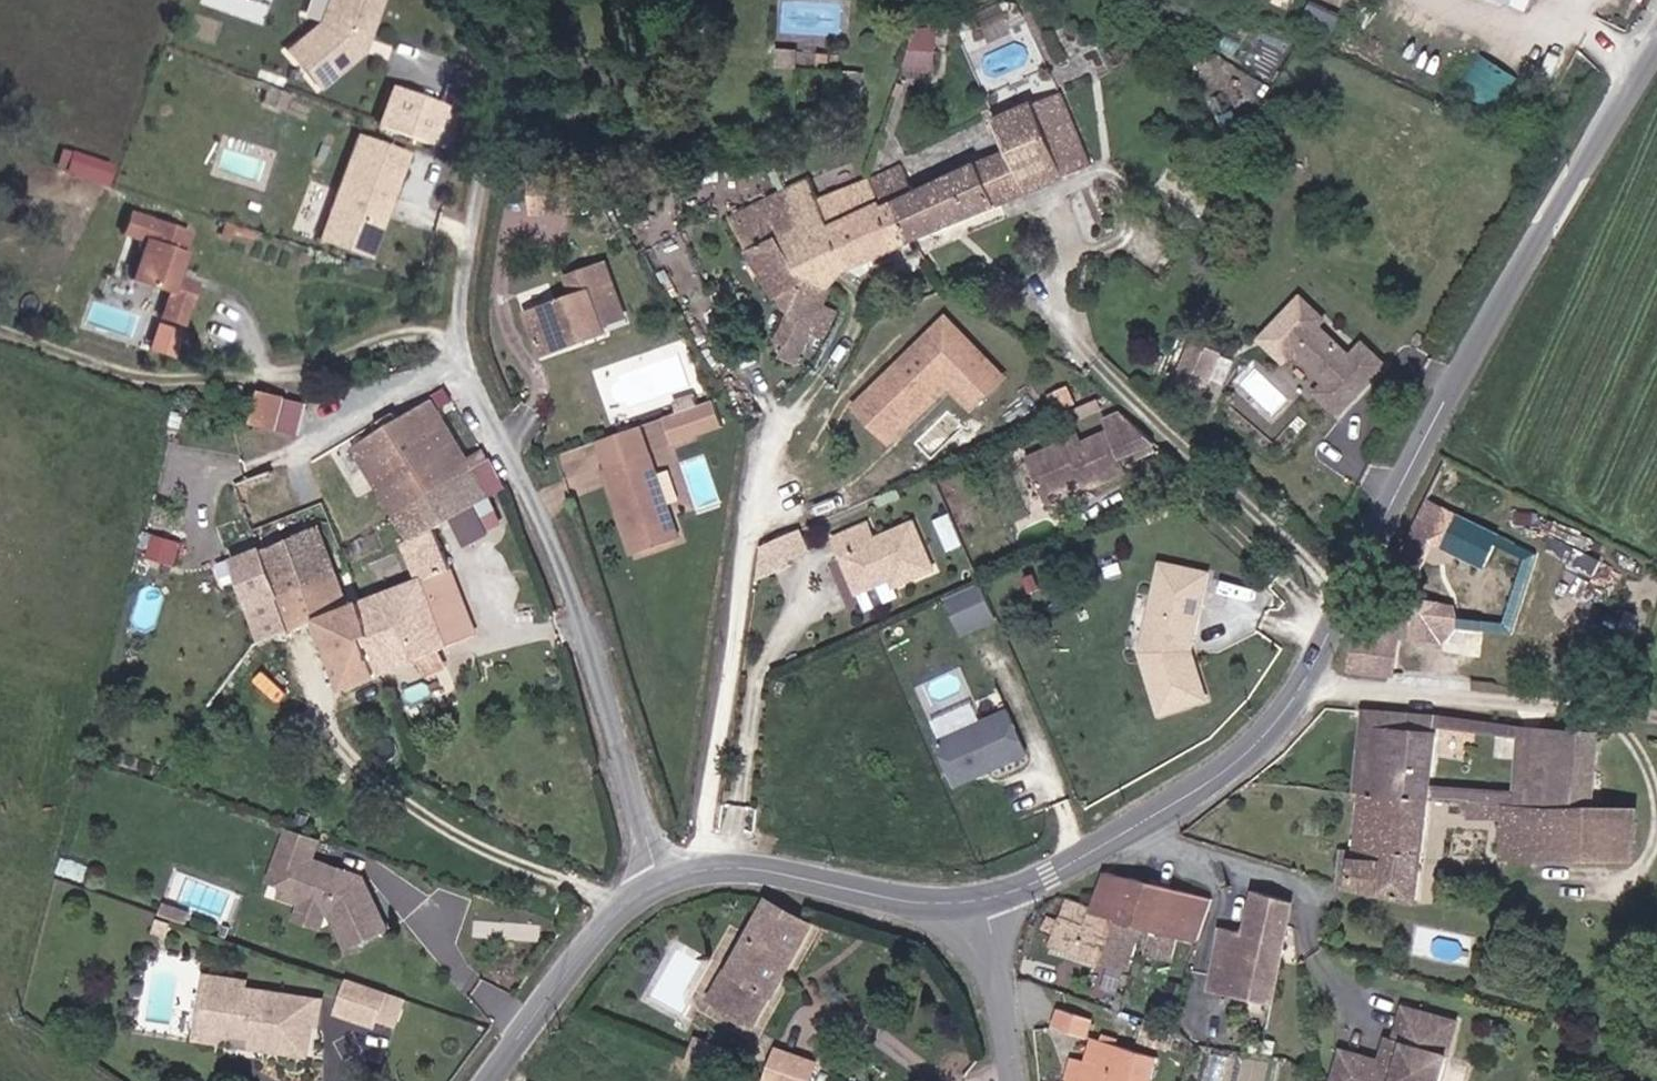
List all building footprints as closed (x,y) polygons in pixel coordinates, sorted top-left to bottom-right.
[(362,58),(377,5),(360,0),(329,0),(321,32),(290,59),(323,93),(362,58)] [(1501,0),(1447,0),(1513,31),(1523,10),(1508,3),(1501,0)] [(912,22),(909,63),(938,65),(941,24),(912,22)] [(1468,85),(1501,97),(1512,65),(1480,53),(1468,85)] [(436,142),(447,104),(398,90),(388,128),(436,142)] [(453,146),(463,109),(447,104),(436,142),(453,146)] [(1005,136),(862,194),(872,226),(887,224),(904,258),(1081,183),(1052,111),(1003,129),(1005,136)] [(365,139),(342,223),(355,250),(385,259),(415,153),(365,139)] [(111,180),(116,156),(71,146),(66,170),(111,180)] [(805,194),(787,202),(804,244),(783,253),(797,291),(827,306),(840,285),(904,258),(887,224),(872,226),(862,194),(859,190),(813,209),(805,194)] [(804,244),(787,202),(727,227),(762,311),(787,305),(755,351),(760,357),(752,369),(767,378),(774,363),(788,370),(803,344),(816,350),(833,320),(822,312),(827,306),(797,291),(783,253),(804,244)] [(355,250),(342,223),(335,246),(355,250)] [(202,250),(141,232),(134,254),(156,260),(143,300),(182,312),(174,337),(197,344),(210,301),(189,295),(202,250)] [(523,318),(534,354),(577,339),(580,347),(601,340),(587,295),(523,318)] [(621,321),(615,305),(593,313),(599,329),(621,321)] [(1319,334),(1296,311),(1255,353),(1278,376),(1288,366),(1320,398),(1311,408),(1332,430),(1380,382),(1358,360),(1344,374),(1312,342),(1319,334)] [(975,410),(1010,376),(962,327),(952,338),(938,323),(854,404),(882,432),(941,375),(975,410)] [(577,339),(534,354),(538,364),(580,347),(577,339)] [(1212,366),(1187,355),(1168,398),(1193,409),(1212,366)] [(1167,446),(1136,417),(1116,422),(1120,434),(1079,446),(1074,435),(1032,451),(1046,488),(1089,475),(1093,485),(1138,470),(1133,457),(1167,446)] [(484,506),(463,478),(436,442),(419,418),(348,471),(404,566),(395,575),(403,593),(353,618),(386,690),(479,644),(431,546),(484,506)] [(284,459),(298,428),(274,420),(262,451),(284,459)] [(635,437),(597,449),(604,476),(644,465),(635,437)] [(571,491),(600,485),(591,441),(562,447),(571,491)] [(1451,497),(1460,500),(1472,471),(1444,459),(1399,561),(1419,570),(1451,497)] [(670,550),(644,464),(604,476),(629,563),(670,550)] [(493,499),(475,467),(463,478),(484,506),(493,499)] [(1089,475),(1046,488),(1051,499),(1093,485),(1089,475)] [(265,491),(234,505),(263,574),(299,560),(274,506),(265,491)] [(1040,516),(1048,533),(1059,528),(1053,511),(1040,516)] [(895,587),(936,572),(916,519),(874,538),(868,524),(837,537),(858,591),(891,579),(895,587)] [(140,551),(179,562),(187,536),(147,525),(140,551)] [(764,544),(757,581),(802,565),(799,558),(815,552),(809,529),(764,544)] [(1550,532),(1544,550),(1599,568),(1605,550),(1550,532)] [(1486,560),(1490,547),(1461,538),(1457,550),(1486,560)] [(299,560),(263,574),(234,587),(252,624),(258,620),(268,646),(256,652),(263,667),(315,641),(351,707),(386,690),(353,618),(335,585),(319,550),(299,560)] [(1207,693),(1190,645),(1206,570),(1159,560),(1141,648),(1161,708),(1207,693)] [(999,615),(983,580),(946,594),(963,632),(999,615)] [(1356,669),(1403,676),(1403,637),(1359,632),(1356,669)] [(1425,737),(1353,729),(1346,811),(1416,819),(1425,737)] [(1016,777),(996,732),(926,763),(946,808),(1016,777)] [(1532,827),(1541,749),(1507,746),(1501,824),(1532,827)] [(1580,824),(1586,754),(1541,749),(1532,827),(1501,824),(1488,823),(1484,868),(1576,877),(1580,824)] [(575,788),(584,786),(581,772),(571,774),(575,788)] [(1346,811),(1335,810),(1333,824),(1343,826),(1336,896),(1407,912),(1416,819),(1346,811)] [(1618,881),(1624,829),(1580,824),(1576,877),(1618,881)] [(314,836),(283,826),(266,877),(282,882),(278,893),(329,909),(347,945),(387,924),(359,873),(349,870),(343,873),(330,869),(325,863),(307,857),(314,836)] [(1188,959),(1200,918),(1095,887),(1085,921),(1085,928),(1131,943),(1136,944),(1188,959)] [(156,913),(184,921),(189,906),(162,897),(156,913)] [(713,1005),(749,1027),(811,930),(772,907),(713,1005)] [(1258,1020),(1279,924),(1247,912),(1236,954),(1210,948),(1194,1003),(1258,1020)] [(1051,946),(1025,939),(1021,962),(1118,988),(1131,943),(1085,928),(1085,921),(1058,915),(1051,946)] [(173,937),(176,926),(154,919),(151,930),(173,937)] [(346,976),(334,1009),(372,1022),(374,1015),(392,1022),(401,995),(346,976)] [(197,1027),(207,981),(200,979),(188,1032),(245,1045),(248,1031),(240,1029),(231,1035),(197,1027)] [(316,1005),(207,981),(197,1027),(231,1035),(240,1029),(248,1031),(245,1045),(298,1057),(305,1026),(311,1027),(316,1005)] [(1076,1044),(1082,1022),(1050,1011),(1044,1033),(1076,1044)] [(1453,1054),(1402,1041),(1392,1080),(1445,1080),(1453,1054)] [(1146,1073),(1078,1054),(1072,1080),(1144,1080),(1146,1073)] [(773,1080),(818,1080),(822,1069),(781,1055),(773,1080)]
